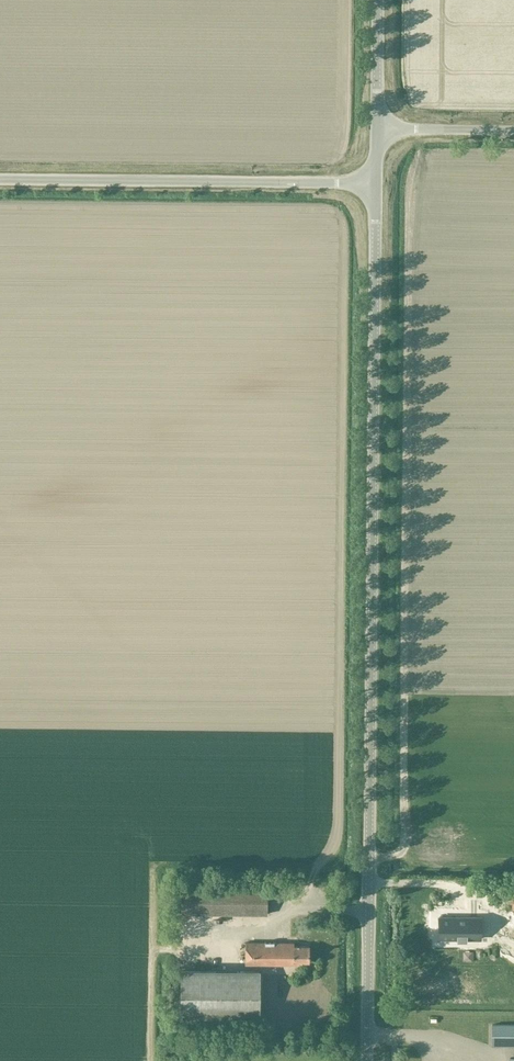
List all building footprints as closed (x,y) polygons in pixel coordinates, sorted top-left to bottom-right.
[(267,915),(267,887),(181,887),(181,914),(267,915)] [(438,917),(438,939),(456,939),(456,941),(456,940),(465,940),(465,941),(466,941),(466,939),(479,939),(479,917),(476,917),(476,918),(469,918),(469,917),(456,917),(456,918),(451,918),(451,917),(438,917)] [(308,962),(308,946),(293,946),(293,943),(245,943),(244,965),(297,965),(297,962),(308,962)] [(175,972),(175,1017),(253,1017),(253,972),(175,972)] [(491,1025),(491,1046),(513,1046),(513,1025),(491,1025)]
